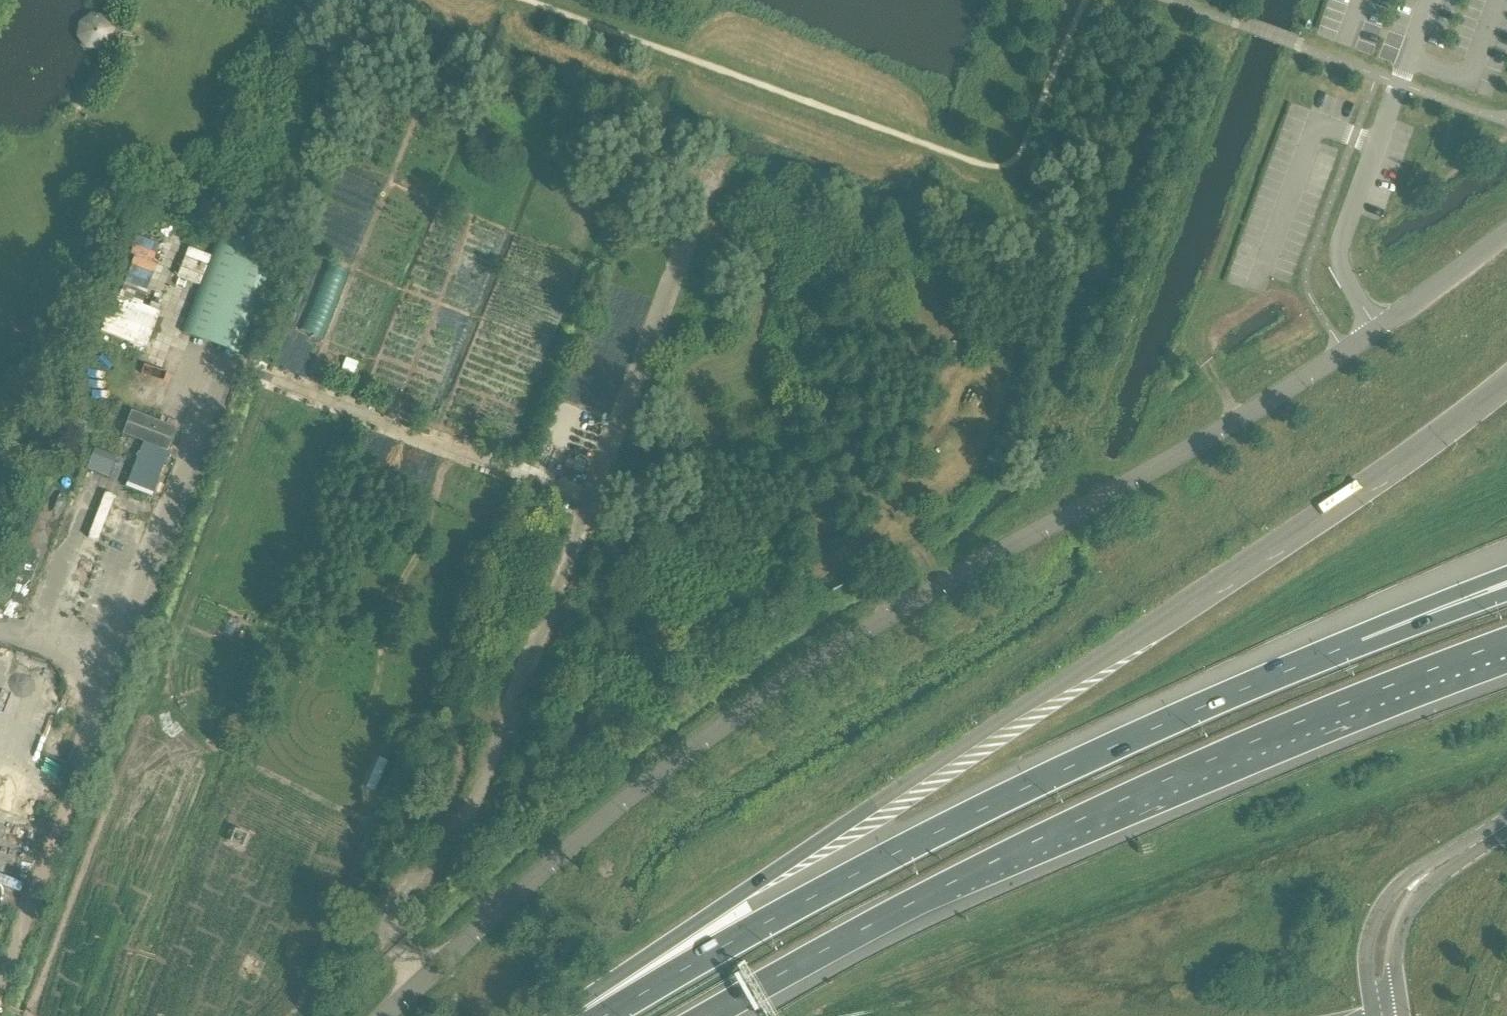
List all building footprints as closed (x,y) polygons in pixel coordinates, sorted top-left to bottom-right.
[(112,43),(115,29),(106,17),(98,15),(91,14),(79,23),(77,37),(85,49),(97,52),(100,52),(112,43)] [(183,334),(239,355),(279,250),(223,228),(201,288),(183,334)] [(177,429),(157,421),(132,411),(123,434),(145,443),(128,486),(151,495),(177,429)] [(74,431),(85,435),(91,422),(79,417),(74,431)] [(114,467),(117,457),(95,448),(87,469),(109,478),(113,469),(112,469),(113,466),(114,467)]
